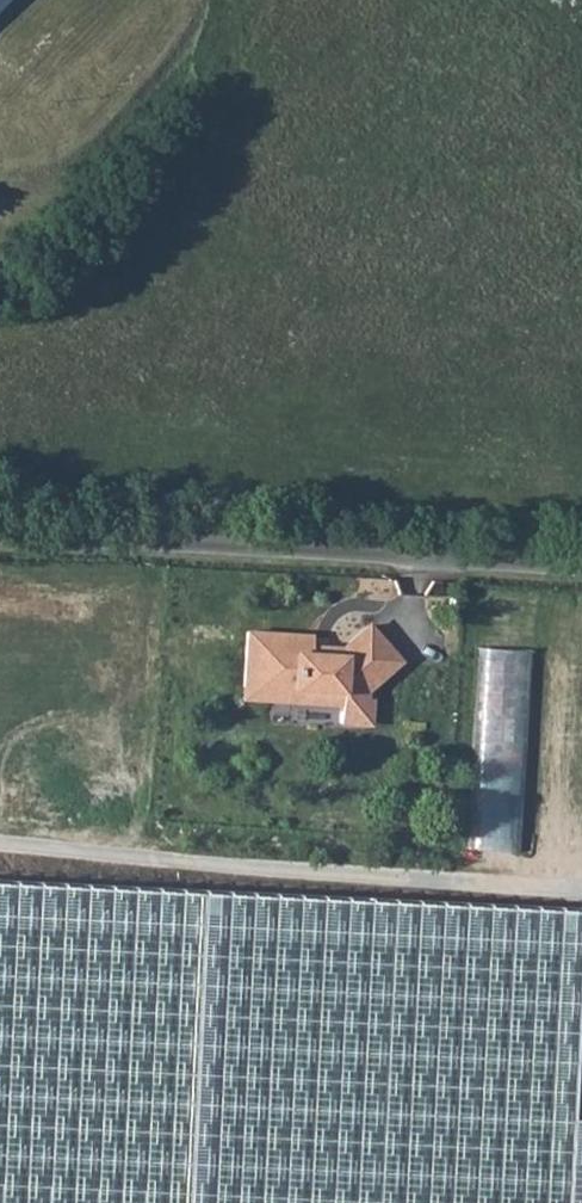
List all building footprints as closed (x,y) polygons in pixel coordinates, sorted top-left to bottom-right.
[(311,635),(247,631),(243,685),(280,688),(290,700),(341,703),(340,721),(364,723),(370,717),(365,697),(366,690),(399,660),(368,624),(341,648),(329,647),(329,654),(310,653),(311,646),(311,635)] [(329,647),(311,646),(310,653),(329,654),(329,647)] [(526,851),(535,650),(481,647),(472,849),(526,851)] [(280,688),(243,685),(243,697),(290,700),(280,688)] [(571,1117),(581,909),(198,891),(0,884),(0,1202),(581,1202),(581,1118),(571,1117)]
